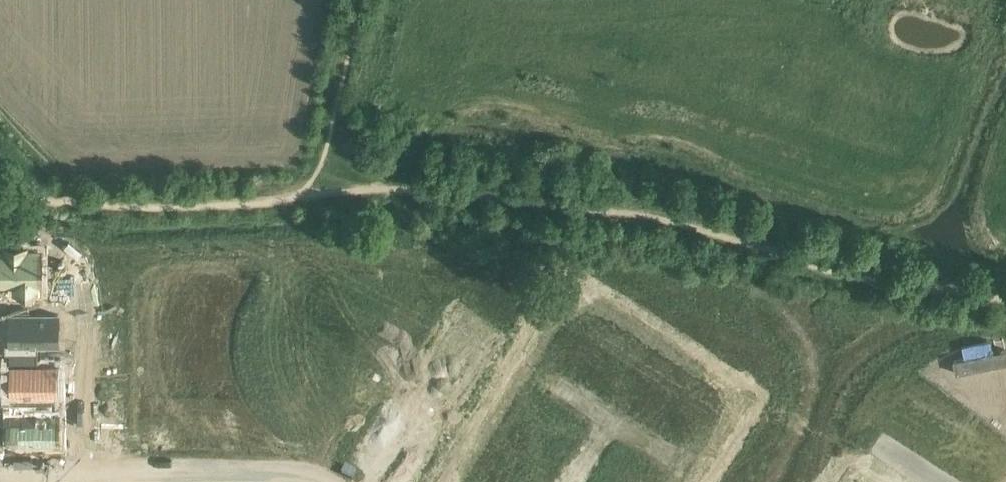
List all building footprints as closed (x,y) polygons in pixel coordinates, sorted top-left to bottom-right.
[(17,283),(17,277),(37,277),(37,283),(40,283),(40,250),(26,250),(26,248),(21,248),(21,247),(20,247),(20,249),(12,249),(12,247),(11,247),(11,248),(6,248),(6,250),(0,250),(0,283),(17,283)] [(10,352),(38,352),(38,342),(56,342),(56,328),(58,328),(58,314),(30,314),(30,309),(11,309),(11,314),(2,314),(2,334),(5,334),(5,351),(0,351),(0,352),(10,352)] [(987,347),(936,362),(939,376),(953,372),(956,384),(983,376),(980,364),(991,361),(987,347)] [(10,352),(10,392),(24,392),(24,394),(25,394),(25,392),(31,392),(31,394),(32,394),(32,392),(58,392),(58,364),(38,364),(38,352),(10,352)] [(974,396),(1005,420),(1005,382),(992,372),(974,396)] [(957,400),(945,416),(961,428),(948,446),(987,474),(1005,450),(995,443),(1002,433),(957,400)] [(4,402),(4,424),(18,424),(18,443),(58,443),(58,415),(52,415),(52,402),(4,402)]
